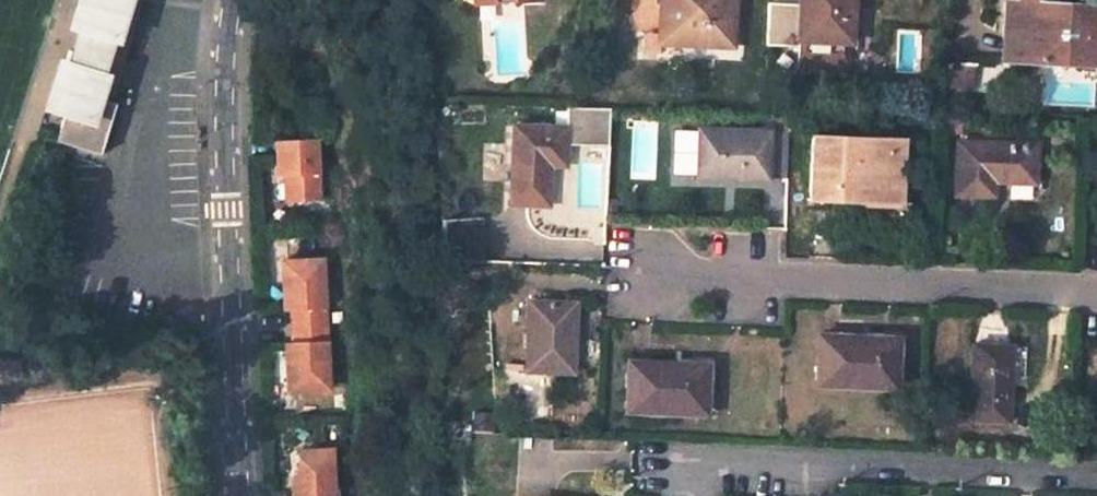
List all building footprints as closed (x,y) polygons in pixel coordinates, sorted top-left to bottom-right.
[(117,60),(123,62),(126,54),(127,51),(143,0),(142,0),(90,0),(82,27),(84,28),(85,28),(90,29),(78,69),(73,68),(72,68),(70,67),(69,67),(58,108),(57,109),(66,112),(58,141),(96,153),(103,155),(118,105),(111,102),(117,83),(111,81),(117,60)] [(660,34),(658,57),(706,59),(706,45),(731,47),(734,0),(661,0),(660,34)] [(852,0),(801,0),(799,40),(851,41),(852,0)] [(1056,6),(1056,0),(1021,0),(1021,2),(1006,1),(1004,33),(1018,33),(1016,61),(1096,65),(1096,8),(1056,6)] [(84,28),(72,68),(73,68),(78,69),(90,29),(85,28),(84,28)] [(1004,33),(1003,60),(1016,61),(1018,33),(1004,33)] [(117,83),(123,62),(117,60),(111,81),(117,83)] [(974,90),(975,64),(950,64),(948,89),(974,90)] [(883,95),(883,81),(863,82),(863,95),(883,95)] [(944,132),(953,133),(953,126),(957,126),(957,116),(945,116),(944,132)] [(563,164),(564,127),(514,126),(512,203),(548,204),(549,164),(563,164)] [(766,177),(767,132),(699,130),(697,175),(722,176),(723,166),(737,167),(737,176),(766,177)] [(904,140),(812,135),(810,199),(841,201),(840,223),(900,224),(904,140)] [(315,139),(273,141),(275,178),(283,178),(284,203),(318,201),(315,139)] [(1033,196),(1035,145),(958,142),(956,193),(1033,196)] [(723,166),(722,176),(737,176),(737,167),(723,166)] [(321,259),(279,261),(279,269),(287,268),(321,267),(321,259)] [(289,310),(291,342),(292,367),(284,368),(285,393),(327,392),(321,267),(287,268),(279,269),(280,284),(287,283),(289,310)] [(289,310),(287,283),(280,284),(281,310),(289,310)] [(571,372),(574,303),(528,301),(525,370),(571,372)] [(896,367),(898,337),(818,333),(816,383),(886,387),(887,366),(896,367)] [(292,367),(291,342),(283,343),(284,368),(292,367)] [(1010,421),(1013,345),(974,344),(969,419),(1010,421)] [(166,358),(153,359),(155,370),(167,369),(166,358)] [(706,392),(707,364),(629,361),(627,409),(698,412),(698,392),(706,392)] [(886,387),(896,387),(896,367),(887,366),(886,387)] [(698,412),(706,412),(706,392),(698,392),(698,412)] [(331,478),(330,451),(296,452),(297,479),(289,479),(289,495),(332,495),(331,478)]
